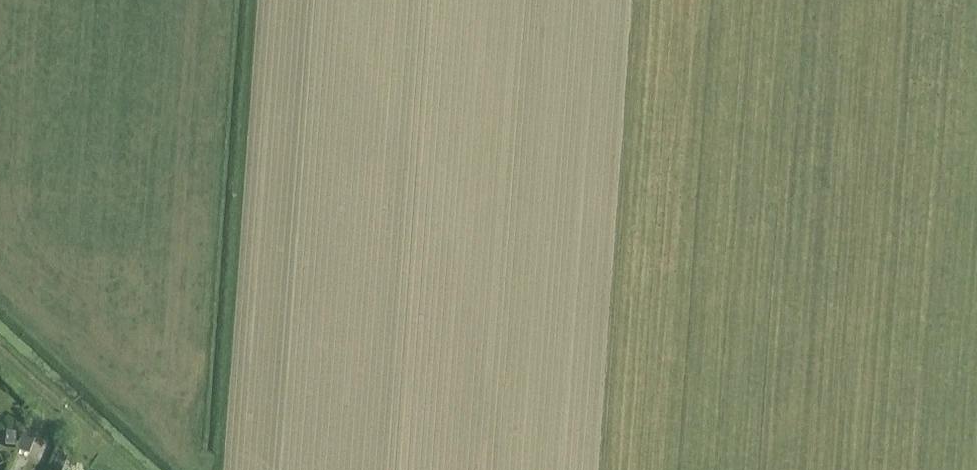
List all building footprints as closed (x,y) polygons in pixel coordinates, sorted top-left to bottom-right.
[(6,434),(5,446),(15,446),(15,434),(6,434)] [(23,434),(17,449),(30,454),(36,438),(23,434)] [(52,469),(55,469),(63,469),(67,458),(58,454),(52,469)]
